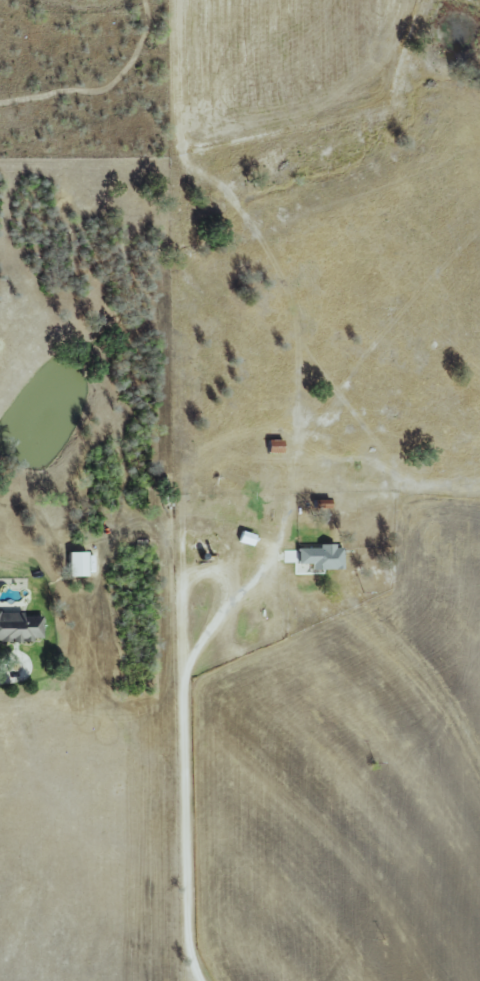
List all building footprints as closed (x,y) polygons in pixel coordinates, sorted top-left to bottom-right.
[(283,439),(268,439),(268,452),(282,453),(283,439)] [(342,545),(320,545),(320,548),(297,548),(297,563),(312,563),(312,569),(343,568),(342,545)] [(86,551),(68,551),(69,576),(87,575),(86,551)] [(43,640),(42,615),(23,616),(23,611),(0,611),(0,641),(43,640)]
